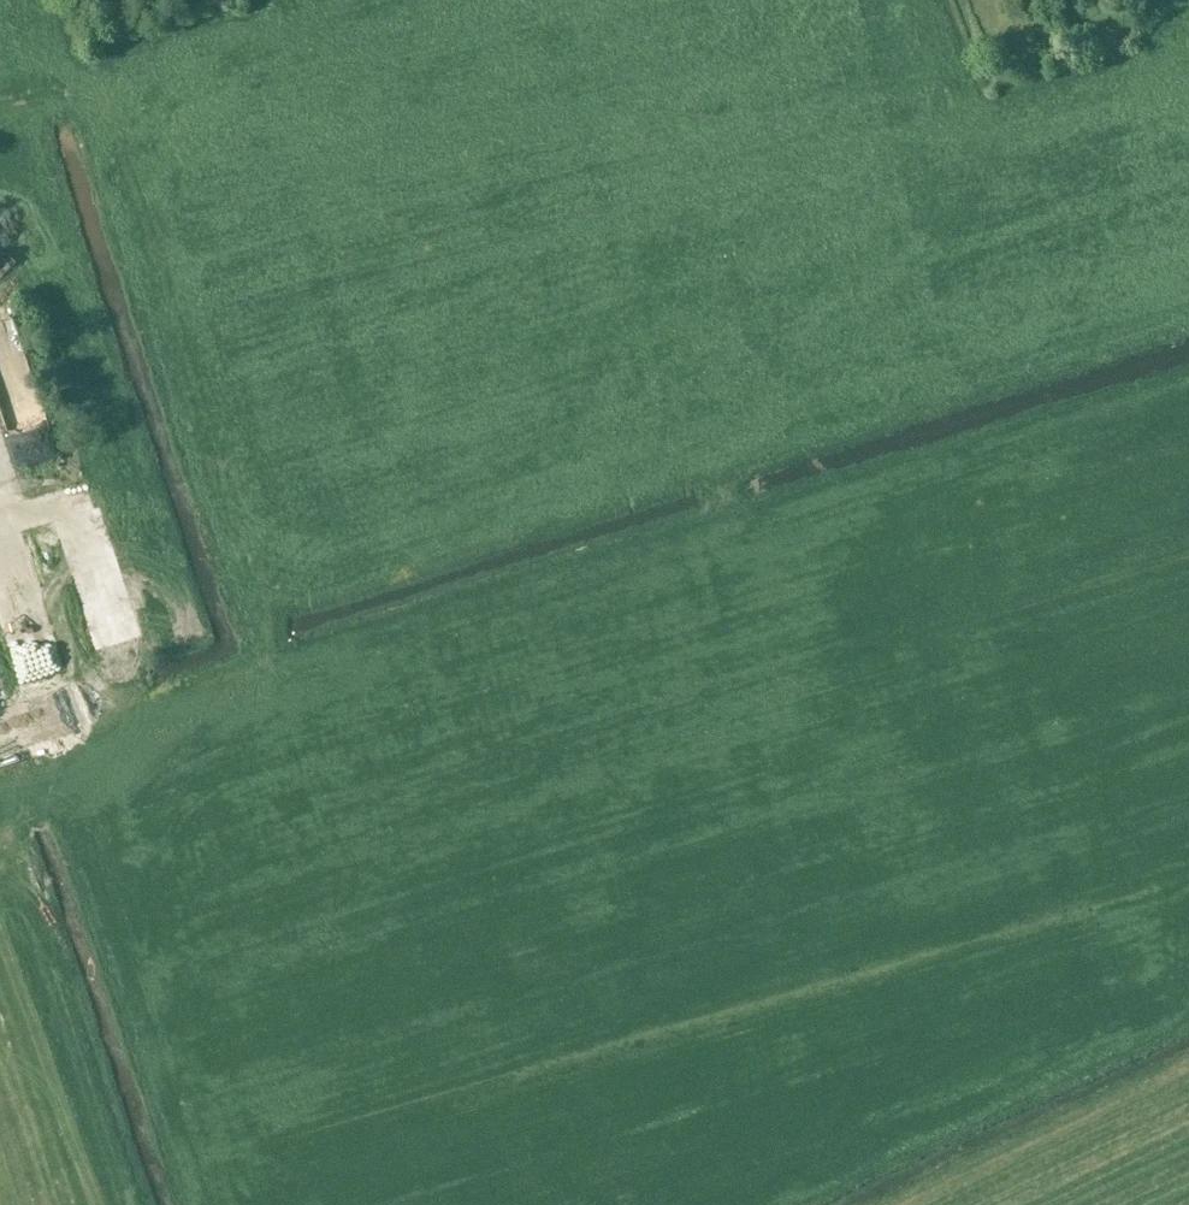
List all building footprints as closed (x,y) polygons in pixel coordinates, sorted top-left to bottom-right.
[(42,447),(32,402),(4,407),(14,453),(42,447)] [(22,531),(0,537),(0,604),(34,729),(73,718),(22,531)]
